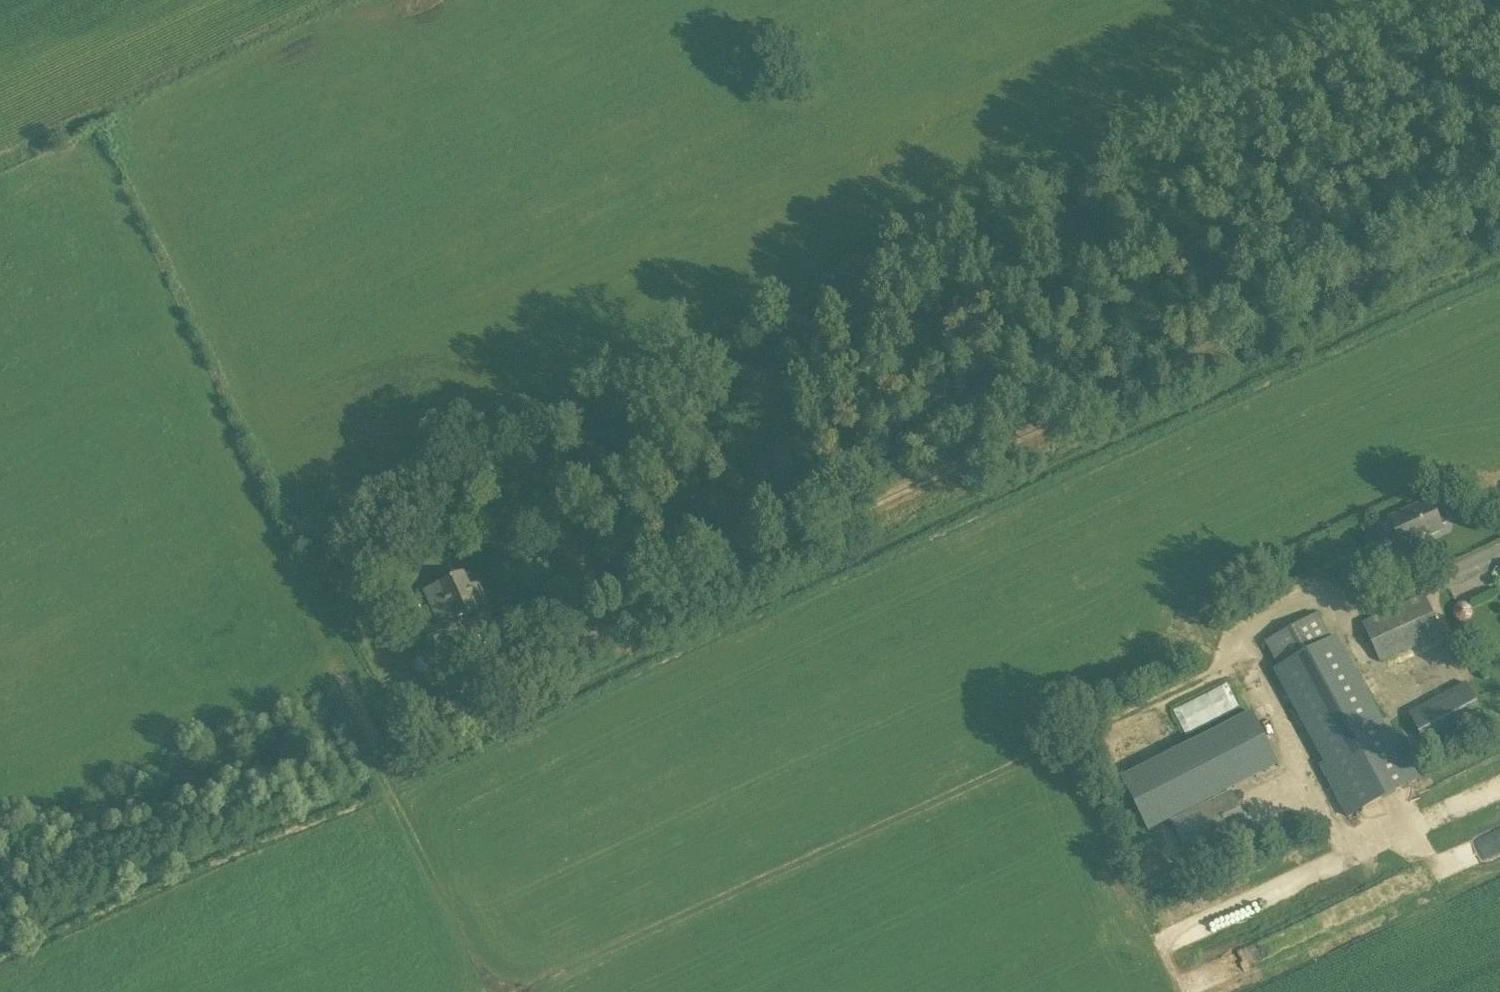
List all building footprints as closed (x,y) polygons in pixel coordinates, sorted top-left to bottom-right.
[(1421,543),(1420,540),(1443,530),(1430,502),(1390,520),(1404,551),(1421,543)] [(464,633),(457,617),(486,604),(478,585),(471,588),(465,574),(426,592),(441,624),(423,632),(431,648),(464,633)] [(1442,635),(1424,595),(1362,623),(1381,662),(1404,653),(1429,641),(1442,635)] [(1462,621),(1469,619),(1472,613),(1470,607),(1464,603),(1458,605),(1454,611),(1456,618),(1462,621)] [(1318,613),(1264,642),(1328,762),(1322,765),(1349,817),(1420,779),(1392,727),(1382,733),(1318,613)] [(1172,708),(1184,732),(1239,705),(1226,681),(1172,708)] [(1486,723),(1466,683),(1408,713),(1428,752),(1486,723)] [(1250,711),(1121,776),(1148,830),(1277,765),(1250,711)] [(1189,858),(1249,827),(1230,790),(1170,820),(1189,858)]
